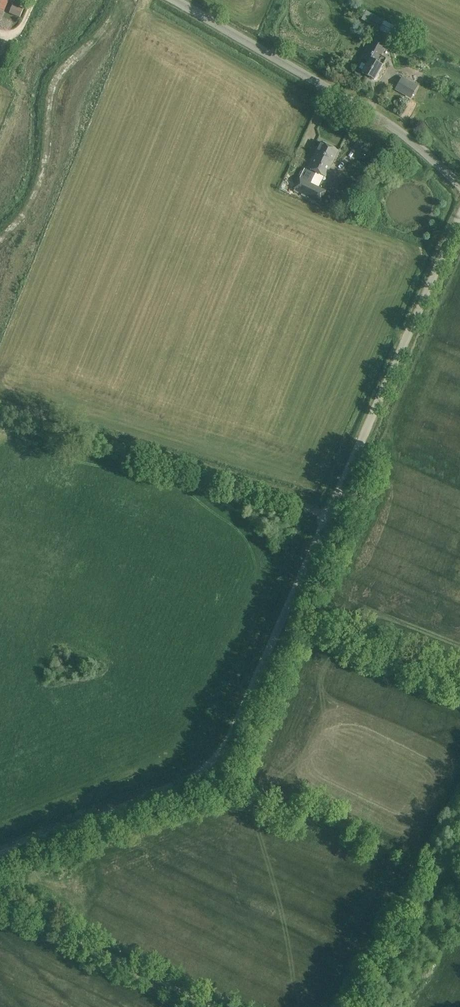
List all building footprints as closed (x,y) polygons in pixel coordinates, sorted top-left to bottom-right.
[(13,4),(9,13),(19,17),(23,8),(13,4)] [(366,11),(361,20),(390,35),(394,27),(366,11)] [(363,57),(356,72),(362,75),(363,73),(374,80),(382,65),(386,59),(381,56),(385,48),(372,40),(363,57)] [(402,77),(395,90),(411,99),(418,86),(402,77)] [(307,169),(317,173),(325,156),(330,158),(331,157),(335,158),(338,151),(321,142),(307,169)] [(317,173),(312,184),(314,185),(317,187),(319,188),(325,177),(326,177),(335,158),(331,157),(330,158),(325,156),(317,173)] [(293,189),(308,197),(314,185),(312,184),(299,178),(293,189)] [(314,185),(308,197),(319,203),(330,209),(330,210),(336,214),(343,200),(336,196),(333,202),(323,197),(326,191),(314,185)]
